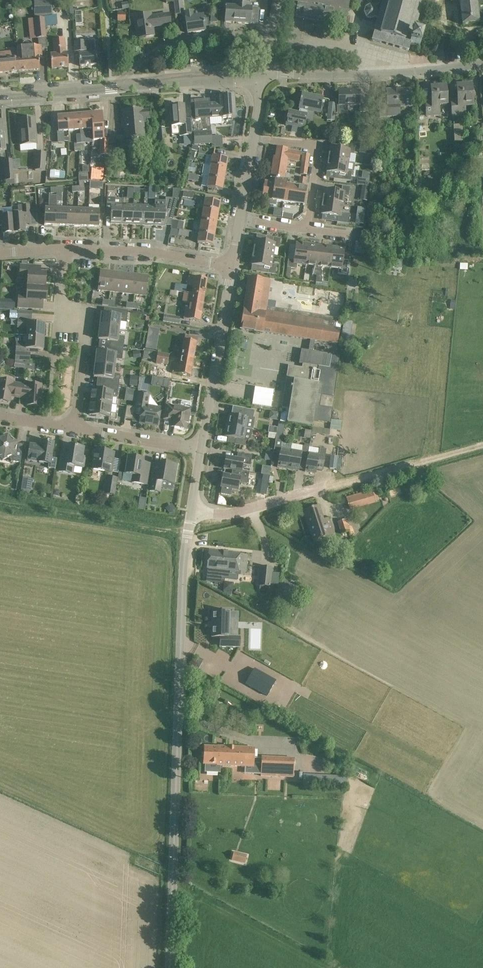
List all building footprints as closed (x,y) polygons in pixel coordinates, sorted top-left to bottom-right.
[(174,1),(175,15),(184,14),(182,0),(174,1)] [(252,9),(250,9),(250,0),(235,0),(234,8),(226,7),(225,22),(258,24),(259,9),(252,9)] [(298,1),(298,4),(297,3),(295,18),(345,25),(348,12),(348,9),(349,9),(350,0),(298,0),(298,1)] [(411,44),(420,46),(423,36),(414,34),(424,0),(383,0),(380,12),(376,10),(375,9),(373,7),(369,6),(366,9),(365,12),(366,16),(370,18),(374,17),(378,18),(374,32),(372,40),(409,50),(411,44)] [(462,25),(482,23),(482,11),(478,11),(476,0),(459,0),(462,25)] [(72,3),(64,4),(66,16),(73,15),(72,3)] [(52,9),(34,10),(34,18),(52,17),(52,9)] [(187,33),(205,30),(203,16),(192,17),(191,12),(185,13),(186,18),(185,18),(187,33)] [(153,36),(152,27),(170,25),(168,14),(151,16),(151,14),(134,17),(137,38),(153,36)] [(34,19),(36,39),(46,38),(45,27),(44,19),(44,18),(34,19)] [(54,54),(50,54),(51,69),(68,68),(68,67),(67,53),(66,53),(65,39),(53,40),(54,54)] [(86,41),(74,42),(74,52),(80,52),(80,54),(80,66),(97,65),(96,53),(95,53),(95,41),(86,41)] [(22,49),(16,50),(17,58),(18,71),(39,70),(38,58),(42,57),(41,48),(33,48),(33,46),(31,43),(29,42),(27,42),(25,43),(23,44),(22,46),(22,49)] [(18,71),(17,58),(6,59),(6,56),(0,57),(0,73),(18,71)] [(465,116),(464,106),(472,105),(471,85),(456,86),(458,101),(451,101),(452,117),(465,116)] [(439,115),(438,105),(446,105),(445,87),(431,88),(432,102),(426,103),(427,116),(439,115)] [(400,116),(399,107),(412,107),(411,89),(386,90),(387,103),(379,104),(379,117),(400,116)] [(368,98),(360,98),(359,91),(338,92),(339,106),(359,106),(359,112),(367,112),(368,110),(368,98)] [(299,113),(306,114),(307,111),(320,114),(324,99),(302,94),(299,109),(300,109),(299,113)] [(195,118),(195,119),(191,119),(192,135),(194,135),(195,146),(212,144),(211,132),(210,118),(222,118),(235,117),(234,96),(220,97),(221,104),(210,104),(210,99),(193,100),(193,106),(194,105),(194,110),(193,110),(194,117),(195,118)] [(326,121),(335,121),(336,104),(328,103),(326,121)] [(180,134),(180,136),(192,136),(191,121),(185,121),(184,106),(170,107),(172,134),(180,134)] [(123,111),(124,123),(143,121),(143,123),(147,122),(147,118),(150,118),(150,110),(142,110),(142,109),(123,111)] [(307,115),(306,114),(299,113),(289,111),(286,125),(304,129),(307,115)] [(101,113),(91,114),(92,129),(93,134),(92,141),(104,140),(103,128),(102,129),(101,113)] [(87,135),(87,130),(92,129),(91,114),(80,115),(81,130),(81,135),(82,144),(92,143),(92,141),(93,134),(87,135)] [(68,115),(57,116),(58,132),(57,132),(58,142),(64,142),(63,132),(70,131),(68,115)] [(68,115),(70,131),(74,131),(81,130),(80,115),(68,115)] [(19,133),(20,145),(20,151),(36,150),(36,144),(37,144),(35,118),(18,120),(18,129),(16,129),(16,133),(19,133)] [(144,136),(143,123),(143,121),(124,123),(125,138),(144,136)] [(462,125),(453,126),(454,143),(463,142),(462,125)] [(165,128),(158,129),(159,145),(166,145),(165,128)] [(277,128),(276,134),(284,136),(286,129),(277,128)] [(329,160),(348,163),(349,154),(354,155),(356,145),(341,143),(340,149),(330,148),(329,160)] [(365,145),(364,153),(373,155),(374,146),(365,145)] [(274,157),(273,164),(287,166),(288,160),(299,161),(300,153),(287,151),(288,149),(277,148),(276,157),(274,157)] [(193,150),(190,159),(196,161),(199,151),(193,150)] [(36,152),(34,171),(45,172),(46,154),(36,152)] [(300,168),(301,168),(307,169),(309,154),(302,153),(300,168)] [(228,158),(213,156),(211,166),(226,169),(228,158)] [(14,180),(13,176),(12,160),(4,161),(6,181),(6,185),(14,185),(14,180)] [(334,173),(334,179),(351,181),(352,172),(347,171),(348,163),(329,160),(327,172),(334,173)] [(189,163),(187,171),(194,173),(196,165),(189,163)] [(273,164),(270,183),(286,186),(287,186),(288,181),(284,180),(287,166),(285,166),(275,164),(273,164)] [(226,169),(211,166),(209,177),(224,179),(226,169)] [(51,170),(50,178),(65,179),(65,171),(51,170)] [(88,172),(78,172),(78,181),(88,181),(88,172)] [(208,183),(207,188),(222,191),(224,180),(209,177),(209,179),(208,183)] [(265,183),(262,199),(269,200),(268,205),(276,206),(277,201),(284,202),(286,186),(270,183),(265,183)] [(304,206),(305,204),(307,189),(289,186),(287,186),(286,186),(284,202),(304,206)] [(324,190),(323,202),(343,205),(344,196),(349,197),(350,187),(342,186),(341,192),(324,190)] [(45,209),(44,225),(55,226),(56,209),(56,201),(57,196),(50,196),(49,209),(45,209)] [(155,206),(154,226),(165,226),(165,225),(172,225),(172,221),(178,198),(166,197),(165,200),(155,200),(155,206)] [(122,224),(123,205),(122,205),(123,199),(107,198),(107,211),(111,212),(111,224),(122,224)] [(220,202),(205,200),(204,205),(198,204),(197,208),(204,209),(203,210),(218,213),(220,202)] [(56,201),(56,209),(55,226),(66,226),(67,210),(61,210),(62,201),(56,201)] [(321,214),(338,217),(337,222),(349,224),(350,215),(341,213),(343,205),(323,202),(321,214)] [(89,205),(88,211),(88,227),(99,227),(100,211),(99,211),(99,205),(89,205)] [(133,206),(123,205),(122,224),(132,225),(133,206)] [(13,225),(14,233),(25,233),(24,222),(30,222),(30,219),(33,219),(33,213),(30,214),(29,206),(23,206),(18,206),(18,211),(12,211),(13,216),(13,225)] [(144,206),(133,206),(132,225),(143,225),(144,206)] [(143,225),(154,226),(155,206),(144,206),(143,225)] [(14,233),(13,216),(2,217),(1,208),(0,208),(0,224),(2,224),(3,234),(14,233)] [(66,226),(77,227),(78,210),(67,210),(66,226)] [(77,227),(88,227),(88,211),(78,210),(77,227)] [(218,213),(203,210),(201,221),(216,224),(218,213)] [(216,224),(201,221),(199,232),(214,235),(216,224)] [(193,236),(199,237),(198,243),(213,246),(214,236),(193,232),(193,236)] [(255,241),(254,253),(273,256),(275,247),(280,248),(281,239),(273,237),(272,243),(255,241)] [(306,265),(308,245),(296,244),(294,261),(288,260),(287,268),(297,269),(297,264),(306,265)] [(321,247),(308,245),(306,265),(313,266),(312,275),(317,276),(319,262),(320,254),(321,247)] [(332,248),(321,247),(320,254),(319,262),(317,276),(316,277),(315,283),(322,283),(323,276),(322,276),(323,267),(330,268),(332,248)] [(332,248),(330,268),(338,269),(338,274),(347,275),(348,267),(350,251),(344,250),(332,248)] [(254,253),(252,265),(268,268),(267,274),(275,275),(277,265),(272,265),(273,256),(254,253)] [(28,279),(27,287),(47,288),(47,287),(45,287),(46,274),(40,273),(40,267),(20,268),(20,279),(28,279)] [(112,272),(100,270),(98,290),(110,292),(112,272)] [(124,273),(112,272),(110,292),(122,293),(124,273)] [(136,275),(124,273),(122,293),(134,295),(136,275)] [(148,276),(136,275),(134,295),(146,296),(148,276)] [(194,287),(193,294),(204,296),(207,279),(189,276),(188,286),(194,287)] [(300,363),(303,363),(303,367),(289,365),(282,407),(289,408),(287,423),(312,427),(313,420),(319,385),(324,385),(327,367),(329,368),(332,355),(332,354),(313,351),(314,341),(339,345),(342,322),(337,321),(337,318),(267,307),(271,282),(250,279),(242,330),(311,340),(309,350),(302,349),(300,363)] [(47,288),(27,287),(27,295),(19,294),(18,308),(43,310),(44,302),(46,302),(47,288)] [(193,294),(184,293),(183,302),(189,303),(189,308),(185,307),(183,318),(200,321),(204,296),(193,294)] [(0,303),(0,310),(7,310),(12,311),(13,301),(8,301),(0,300),(0,303)] [(101,314),(100,327),(119,329),(120,322),(127,323),(128,311),(114,309),(113,315),(104,314),(101,314)] [(10,311),(10,319),(18,319),(17,328),(27,328),(26,336),(44,338),(45,325),(41,324),(41,322),(33,321),(33,312),(19,311),(10,311)] [(164,315),(163,322),(179,324),(180,318),(164,315)] [(345,321),(341,337),(349,339),(353,323),(345,321)] [(100,327),(98,340),(100,340),(107,341),(106,347),(123,349),(125,337),(118,336),(118,335),(119,329),(100,327)] [(186,335),(182,357),(193,359),(197,337),(186,335)] [(17,343),(16,360),(31,361),(31,353),(40,353),(40,350),(43,351),(44,338),(26,336),(26,343),(17,343)] [(148,337),(146,349),(156,351),(158,339),(148,337)] [(97,352),(95,365),(114,367),(115,359),(122,360),(123,349),(106,347),(105,353),(99,352),(97,352)] [(167,366),(169,355),(158,353),(154,352),(145,351),(143,359),(157,360),(156,364),(167,366)] [(319,385),(313,420),(330,423),(332,408),(319,406),(321,395),(333,397),(339,356),(332,355),(329,368),(327,367),(324,385),(319,385)] [(190,376),(193,359),(182,357),(181,364),(174,363),(172,373),(190,376)] [(95,365),(94,377),(97,378),(105,379),(105,385),(118,386),(120,375),(113,374),(114,373),(114,367),(95,365)] [(131,376),(130,386),(137,387),(138,377),(131,376)] [(22,383),(12,382),(12,381),(0,379),(0,400),(9,401),(10,395),(20,396),(22,383)] [(28,384),(22,383),(20,396),(27,397),(27,404),(40,405),(41,384),(28,383),(28,384)] [(92,389),(91,402),(110,404),(111,397),(117,398),(118,386),(105,385),(104,390),(96,390),(92,389)] [(126,390),(126,395),(128,398),(135,400),(136,391),(126,390)] [(134,408),(133,414),(140,415),(139,423),(157,426),(161,408),(147,406),(149,395),(137,392),(134,408)] [(90,413),(89,415),(108,418),(115,419),(116,414),(109,413),(109,411),(110,404),(91,402),(90,413)] [(181,403),(180,409),(166,406),(164,419),(172,420),(171,426),(187,429),(189,416),(195,417),(196,411),(190,411),(191,405),(190,403),(183,402),(181,403)] [(127,406),(125,419),(132,420),(133,414),(134,408),(127,406)] [(229,415),(227,425),(246,429),(251,430),(252,430),(254,419),(253,419),(255,411),(233,407),(231,415),(229,415)] [(340,429),(341,421),(331,420),(330,428),(340,429)] [(246,429),(227,425),(225,436),(236,438),(235,444),(246,446),(247,440),(250,438),(251,430),(246,429)] [(278,467),(288,469),(291,450),(292,444),(282,443),(283,433),(277,432),(277,435),(276,440),(274,453),(280,454),(278,467)] [(4,458),(9,456),(11,462),(21,463),(21,462),(23,446),(24,445),(19,444),(19,443),(17,442),(7,434),(0,437),(0,455),(4,458)] [(30,444),(28,459),(50,462),(49,468),(55,469),(57,459),(51,459),(52,457),(54,443),(42,441),(41,444),(41,446),(30,444)] [(292,444),(291,450),(288,469),(299,470),(301,460),(307,461),(309,452),(309,447),(292,444)] [(62,454),(59,472),(74,474),(76,464),(84,465),(85,457),(83,457),(83,455),(84,448),(69,446),(68,455),(62,454)] [(310,447),(309,447),(309,452),(307,461),(306,471),(316,473),(317,470),(323,471),(326,450),(310,447)] [(92,464),(91,470),(111,473),(112,467),(114,452),(94,449),(92,464)] [(266,450),(265,460),(272,462),(273,452),(266,450)] [(224,468),(235,470),(242,471),(243,465),(250,467),(252,455),(238,453),(237,458),(226,456),(224,468)] [(330,464),(329,469),(336,469),(337,457),(331,456),(330,464)] [(128,457),(126,472),(133,473),(132,483),(146,485),(147,482),(149,466),(142,465),(143,462),(143,459),(128,457)] [(151,482),(150,493),(158,494),(159,487),(161,488),(161,484),(174,485),(177,465),(161,463),(161,465),(154,464),(151,482)] [(262,466),(261,474),(270,475),(270,466),(262,466)] [(247,484),(249,473),(242,471),(235,470),(234,476),(223,474),(220,487),(222,487),(220,494),(231,496),(232,489),(239,490),(240,483),(247,484)] [(269,476),(264,475),(262,475),(260,487),(267,488),(269,476)] [(116,495),(117,486),(118,480),(118,477),(108,476),(105,494),(116,495)] [(22,484),(21,491),(31,492),(32,486),(22,484)] [(366,492),(346,498),(350,511),(369,505),(366,492)] [(172,504),(165,508),(169,514),(174,515),(175,509),(172,504)] [(319,506),(304,511),(314,541),(330,535),(325,521),(324,522),(319,506)] [(346,520),(338,523),(341,534),(350,531),(346,520)] [(209,551),(207,569),(209,569),(208,577),(212,577),(211,582),(221,583),(221,578),(237,580),(238,572),(244,573),(246,573),(248,555),(209,551)] [(261,567),(259,586),(270,587),(272,568),(261,567)] [(277,593),(290,599),(296,587),(282,580),(277,593)] [(232,593),(233,584),(224,583),(223,592),(225,592),(231,593),(232,593)] [(213,611),(212,637),(220,638),(220,648),(240,648),(240,637),(229,637),(227,637),(228,612),(230,612),(213,611)] [(267,696),(276,681),(255,669),(246,684),(267,696)] [(253,748),(203,747),(202,765),(253,767),(260,767),(259,777),(292,778),(292,758),(261,757),(261,760),(253,760),(253,748)] [(345,788),(345,781),(304,779),(304,785),(345,788)] [(245,864),(247,856),(234,852),(232,861),(245,864)]
